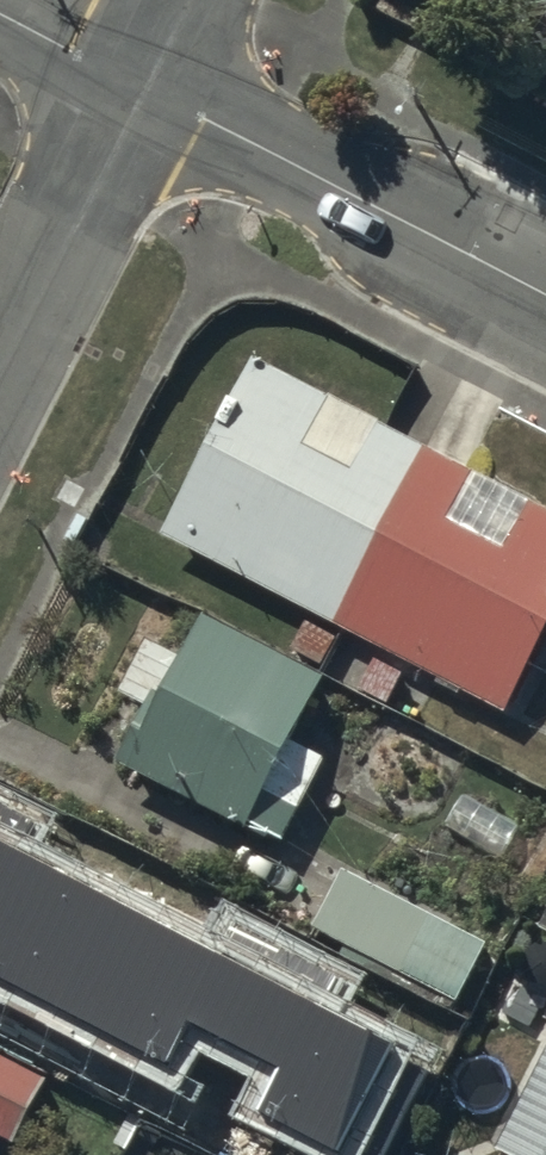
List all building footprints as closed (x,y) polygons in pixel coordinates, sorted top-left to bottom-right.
[(255,358),(163,525),(329,616),(421,449),(255,358)] [(329,616),(498,708),(545,619),(545,516),(421,449),(329,616)] [(335,634),(308,618),(292,643),(319,659),(335,634)] [(314,682),(200,620),(123,760),(269,839),(314,758),(282,740),(314,682)] [(401,669),(374,654),(358,682),(385,697),(401,669)] [(0,842),(0,978),(165,1061),(186,1019),(280,1067),(258,1110),(338,1151),(394,1040),(0,842)] [(484,939),(344,867),(317,920),(456,992),(484,939)] [(500,1147),(518,1154),(545,1154),(545,1052),(500,1147)] [(0,1057),(0,1123),(16,1131),(43,1078),(0,1057)]
